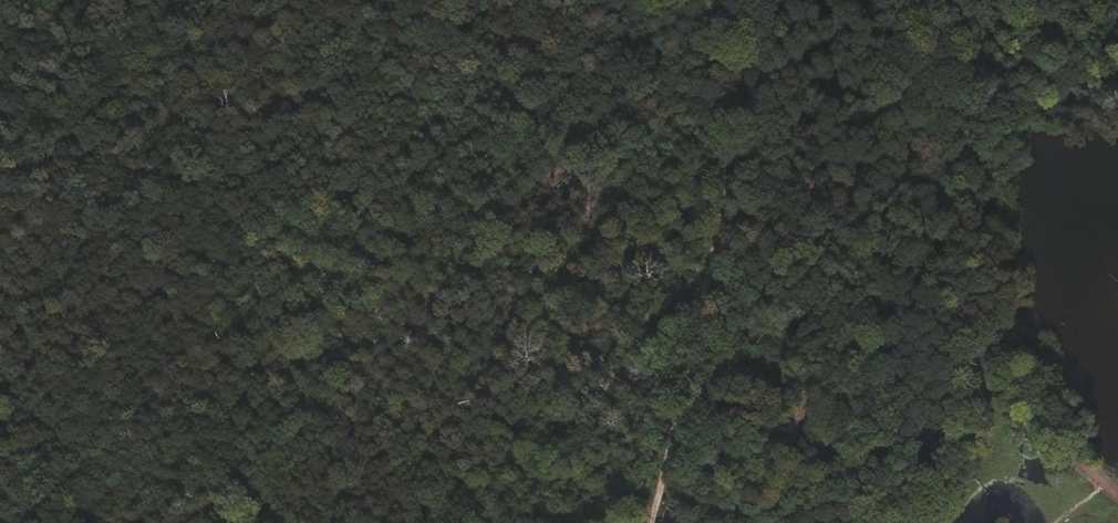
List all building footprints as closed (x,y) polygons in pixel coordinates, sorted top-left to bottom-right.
[(998,367),(981,373),(986,385),(1003,380),(998,367)]
